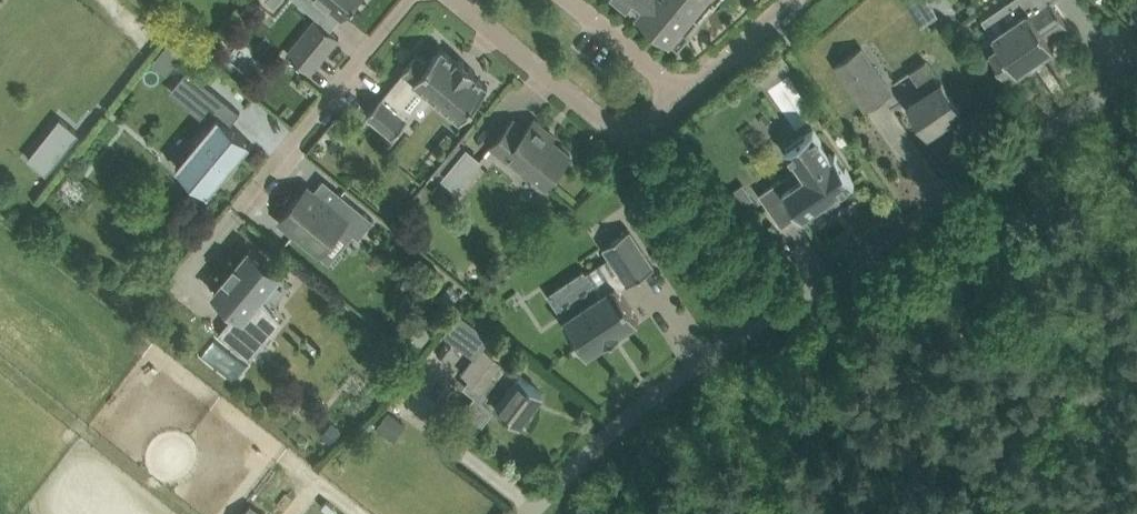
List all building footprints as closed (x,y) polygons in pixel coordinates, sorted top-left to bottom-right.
[(331,5),(319,19),(317,17),(288,52),(311,71),(340,36),(331,29),(343,14),(344,15),(356,0),(325,0),(331,5)] [(644,4),(637,13),(679,47),(691,32),(689,30),(712,3),(714,4),(718,0),(640,0),(644,4)] [(923,23),(937,13),(929,0),(907,0),(923,23)] [(990,52),(1006,76),(1017,69),(1018,71),(1031,62),(1031,63),(1043,55),(1042,54),(1055,46),(1050,38),(1069,25),(1052,0),(1049,0),(1041,6),(1037,0),(1012,0),(1022,15),(993,34),(1000,45),(990,52)] [(172,37),(153,60),(167,72),(186,49),(172,37)] [(417,53),(367,114),(393,135),(407,118),(393,107),(414,81),(428,92),(461,119),(489,85),(473,72),(476,69),(460,56),(457,59),(442,47),(429,62),(417,53)] [(836,64),(865,108),(891,91),(861,47),(836,64)] [(926,92),(910,102),(929,131),(961,109),(949,90),(943,81),(942,81),(927,59),(911,70),(926,92)] [(177,165),(188,174),(209,192),(252,141),(231,123),(241,111),(189,68),(175,86),(215,119),(177,165)] [(492,145),(528,175),(530,171),(546,184),(571,154),(544,132),(547,129),(535,118),(526,128),(514,118),(492,145)] [(79,132),(62,119),(34,153),(50,166),(79,132)] [(836,152),(833,154),(814,128),(786,147),(798,165),(760,192),(768,206),(787,193),(803,217),(823,202),(827,208),(841,199),(837,193),(855,180),(836,152)] [(1132,165),(1136,162),(1136,140),(1122,151),(1132,165)] [(453,162),(442,176),(457,189),(469,175),(453,162)] [(743,183),(733,190),(743,204),(753,197),(743,183)] [(279,220),(319,253),(343,223),(359,236),(373,218),(339,190),(329,202),(308,185),(279,220)] [(592,283),(599,294),(564,317),(588,352),(607,340),(608,340),(621,332),(620,331),(639,318),(617,284),(626,278),(629,283),(654,266),(629,228),(604,245),(617,266),(592,283)] [(214,291),(238,311),(221,332),(220,331),(219,332),(250,358),(251,357),(250,356),(269,334),(261,327),(272,313),(260,296),(280,272),(250,247),(238,263),(236,261),(225,274),(227,276),(214,291)] [(483,345),(463,372),(469,377),(463,384),(476,394),(473,397),(490,411),(497,403),(521,421),(543,391),(519,373),(502,360),(483,345)] [(244,513),(267,513),(253,503),(244,513)]
